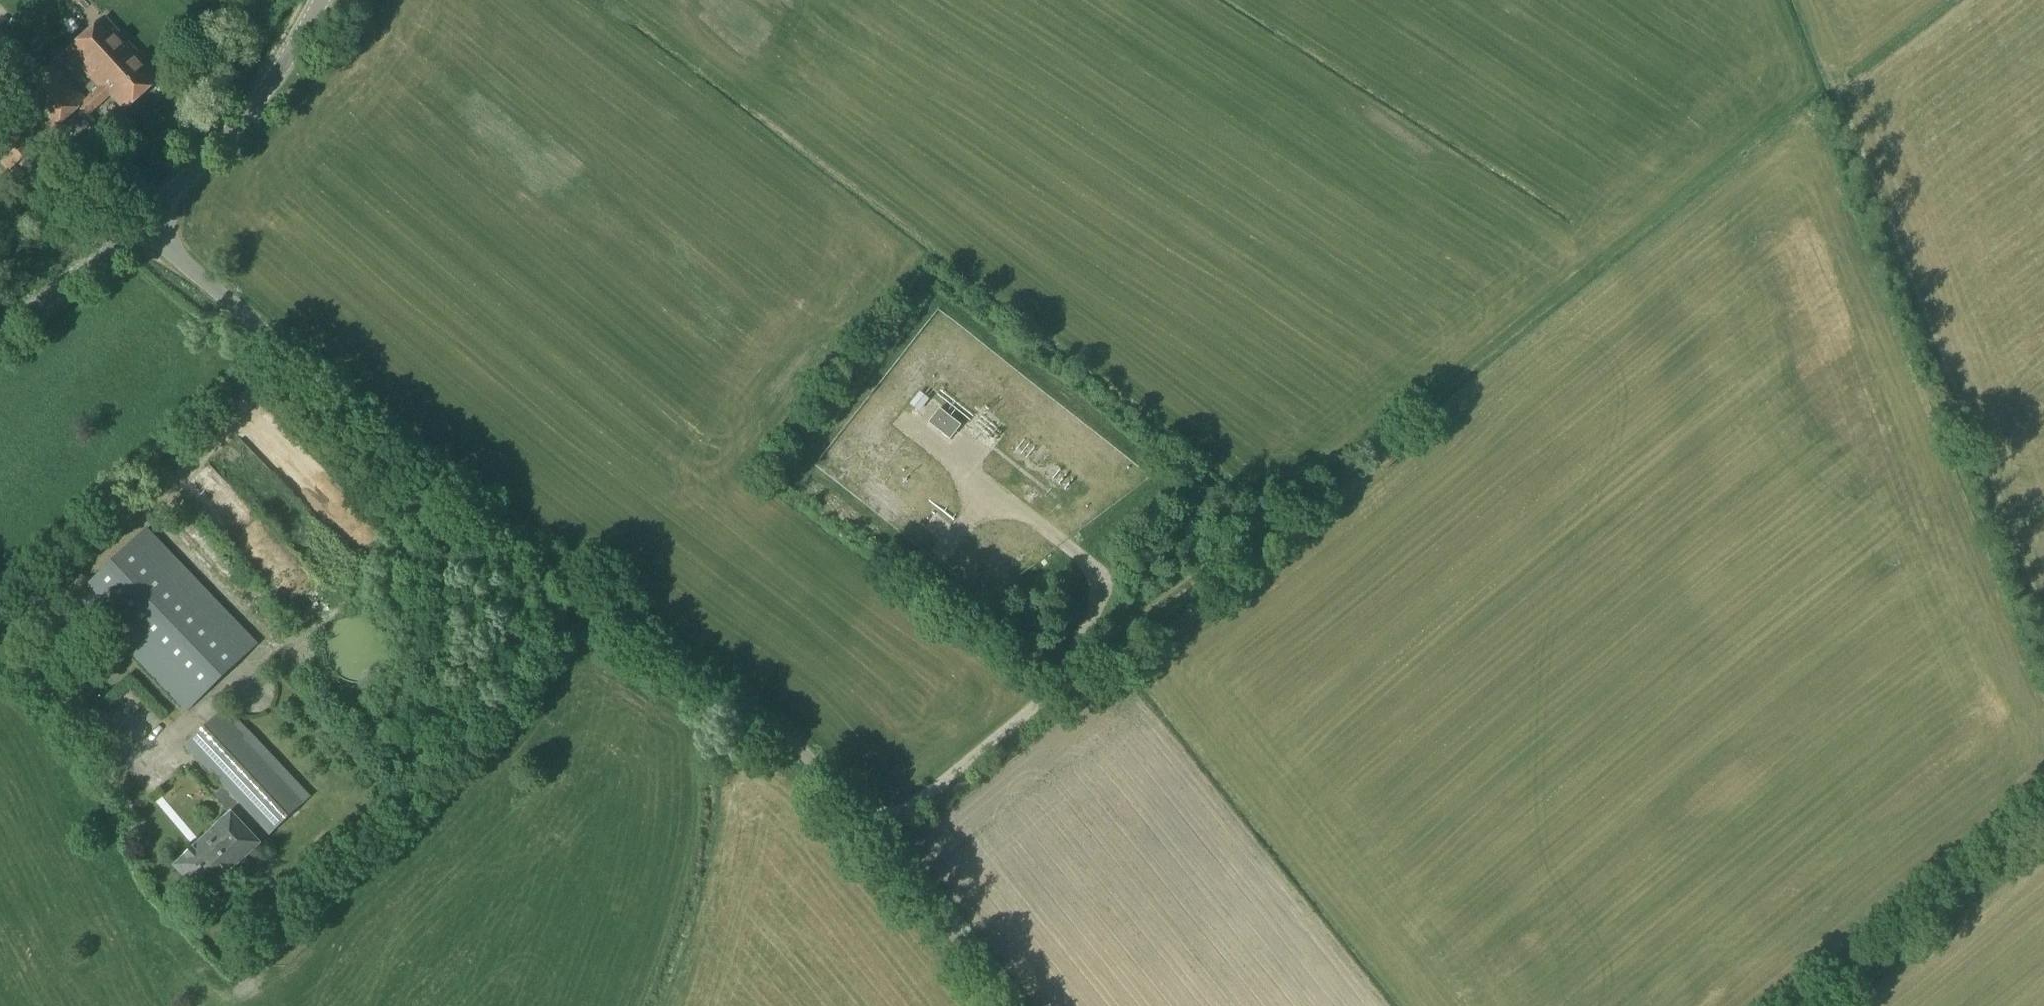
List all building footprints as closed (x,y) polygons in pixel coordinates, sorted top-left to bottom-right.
[(125,112),(159,80),(137,56),(138,55),(105,19),(67,54),(98,88),(86,100),(52,63),(17,97),(52,134),(80,110),(87,117),(111,97),(125,112)] [(32,152),(0,116),(0,164),(9,173),(32,152)] [(919,392),(909,405),(918,413),(929,400),(919,392)] [(949,439),(960,426),(939,410),(927,424),(949,439)] [(991,437),(1010,440),(1012,422),(993,419),(991,437)] [(187,711),(258,644),(147,528),(74,597),(187,711)] [(243,740),(218,714),(184,746),(223,788),(213,797),(228,815),(174,867),(201,899),(231,871),(234,874),(240,875),(249,868),(249,862),(245,858),(260,845),(250,833),(258,826),(266,836),(310,797),(250,733),(243,740)]
